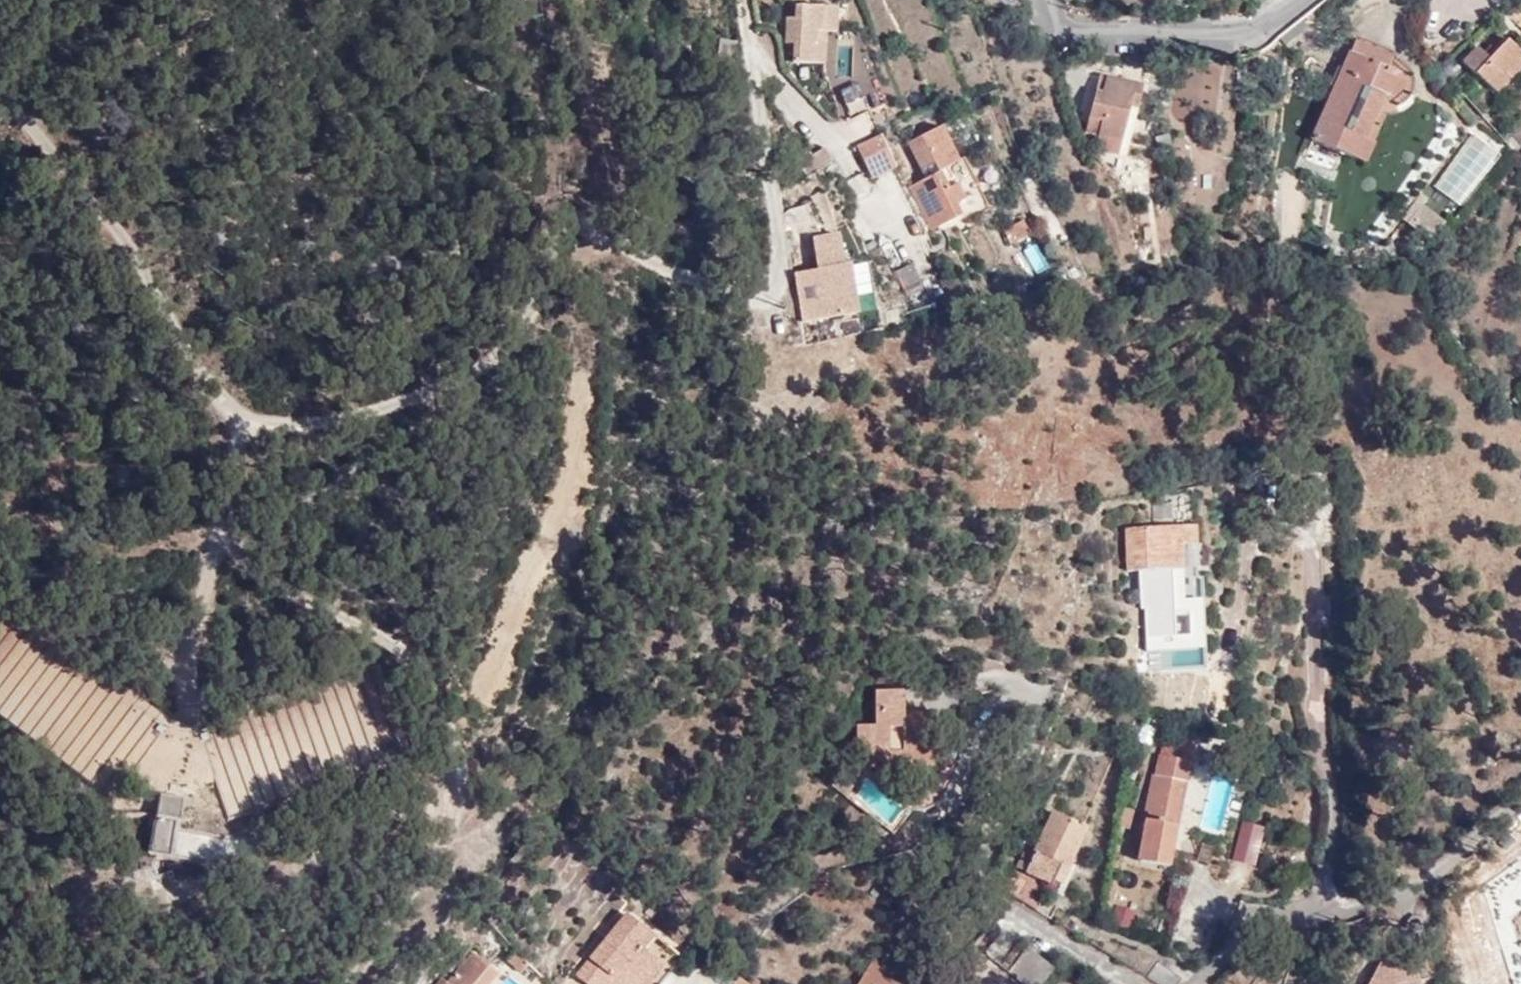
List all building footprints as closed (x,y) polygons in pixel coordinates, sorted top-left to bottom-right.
[(835,5),(789,7),(788,21),(780,21),(780,45),(790,46),(791,63),(817,62),(818,32),(834,32),(835,5)] [(1360,35),(1354,49),(1403,69),(1409,78),(1401,90),(1385,89),(1364,144),(1376,149),(1394,105),(1401,105),(1411,98),(1418,91),(1421,79),(1419,67),(1412,58),(1360,35)] [(1520,70),(1520,47),(1512,41),(1496,59),(1481,48),(1467,65),(1503,90),(1520,70)] [(1403,69),(1354,49),(1322,125),(1364,144),(1385,89),(1401,90),(1409,78),(1403,69)] [(1095,125),(1092,138),(1114,144),(1124,111),(1132,113),(1138,93),(1096,81),(1083,120),(1095,125)] [(921,169),(933,163),(936,169),(957,159),(940,125),(907,141),(921,169)] [(895,166),(879,132),(855,146),(870,178),(895,166)] [(1114,144),(1092,138),(1087,154),(1109,161),(1114,144)] [(796,159),(804,174),(829,158),(821,146),(796,159)] [(963,221),(988,208),(962,156),(957,159),(936,169),(937,170),(925,176),(907,185),(929,228),(936,224),(937,225),(959,214),(963,221)] [(925,176),(937,170),(936,169),(933,163),(921,169),(925,176)] [(1412,219),(1435,238),(1452,220),(1428,201),(1412,219)] [(786,235),(812,235),(812,208),(786,209),(786,235)] [(1010,244),(1029,234),(1022,220),(1002,229),(1010,244)] [(1031,276),(1047,267),(1034,244),(1019,253),(1031,276)] [(854,245),(827,249),(831,280),(859,276),(854,245)] [(923,286),(912,262),(891,273),(903,296),(923,286)] [(831,280),(805,283),(812,334),(874,325),(867,274),(859,276),(831,280)] [(1194,545),(1193,523),(1126,529),(1128,571),(1139,570),(1143,620),(1187,616),(1181,546),(1194,545)] [(166,713),(6,610),(0,620),(0,719),(112,794),(166,713)] [(202,724),(234,814),(412,752),(384,664),(202,724)] [(865,723),(847,724),(849,760),(878,759),(878,764),(923,763),(922,715),(892,715),(891,688),(864,689),(865,723)] [(1189,756),(1152,751),(1141,817),(1145,818),(1139,857),(1171,861),(1184,772),(1187,772),(1189,756)] [(180,817),(181,797),(160,796),(159,816),(180,817)] [(1086,823),(1054,807),(1036,851),(1024,846),(1015,864),(1052,881),(1064,855),(1070,859),(1086,823)] [(1254,869),(1263,828),(1239,823),(1230,864),(1254,869)] [(1130,927),(1132,909),(1114,907),(1112,925),(1130,927)] [(681,958),(626,914),(578,974),(590,983),(660,983),(681,958)] [(1034,983),(1041,983),(1057,964),(1033,944),(1015,969),(1034,983)] [(498,971),(474,950),(447,981),(442,977),(436,983),(487,983),(498,971)] [(529,964),(517,951),(507,961),(520,974),(529,964)] [(880,953),(859,983),(916,983),(920,979),(880,953)] [(1402,968),(1382,960),(1368,983),(1394,983),(1402,968)]
